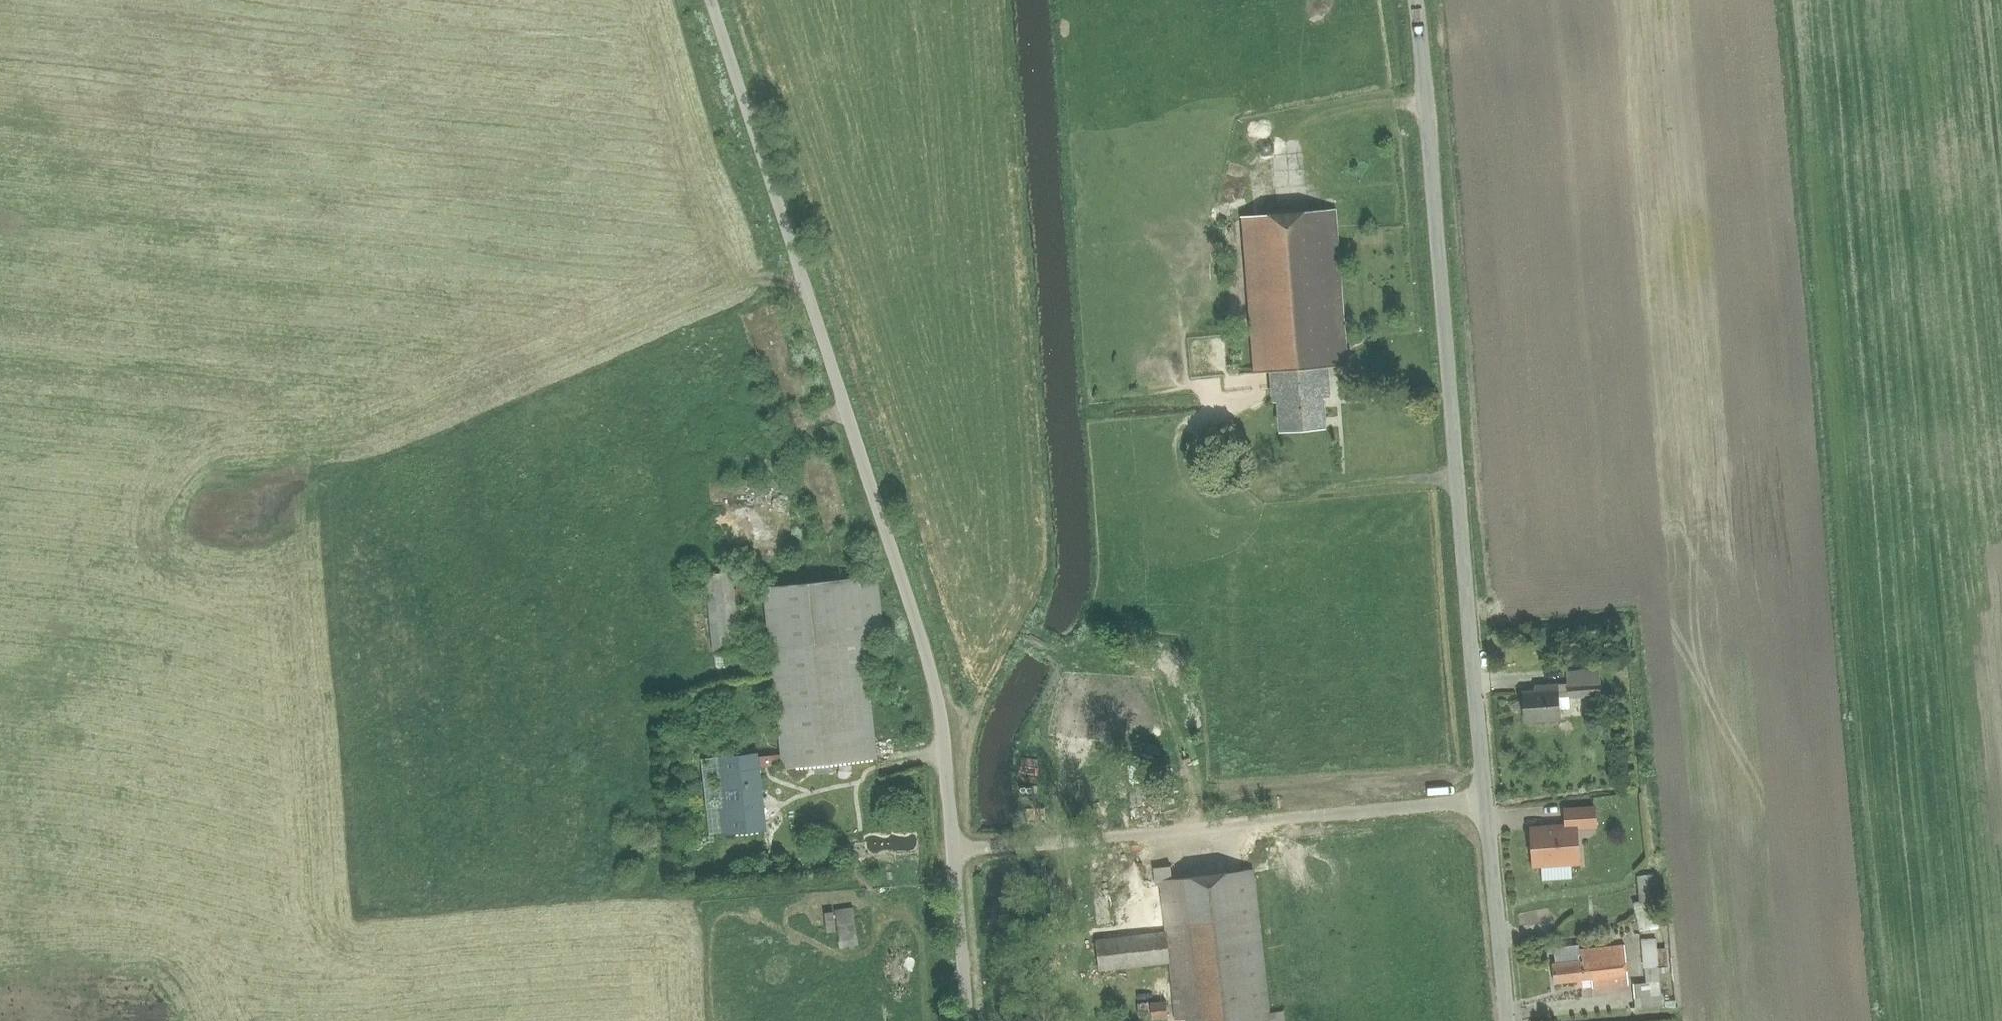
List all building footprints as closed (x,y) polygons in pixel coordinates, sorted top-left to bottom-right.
[(1342,211),(1253,216),(1262,367),(1284,365),(1336,362),(1352,361),(1342,211)] [(1336,362),(1284,365),(1289,429),(1340,426),(1336,362)] [(783,495),(779,511),(789,514),(793,498),(783,495)] [(741,570),(710,573),(718,650),(748,647),(741,570)] [(882,574),(776,584),(793,762),(883,754),(872,636),(888,634),(882,574)] [(1602,697),(1600,668),(1569,670),(1570,688),(1571,699),(1602,697)] [(1570,688),(1528,691),(1531,721),(1573,718),(1571,699),(1570,688)] [(763,755),(707,760),(714,837),(771,831),(763,755)] [(1605,822),(1604,805),(1570,807),(1571,824),(1588,823),(1605,822)] [(1571,824),(1536,826),(1538,863),(1591,859),(1588,823),(1571,824)] [(1167,881),(1172,931),(1174,960),(1179,1001),(1180,1020),(1181,1020),(1275,1020),(1260,872),(1167,881)] [(1660,872),(1640,873),(1642,927),(1663,926),(1660,872)] [(834,930),(844,930),(845,946),(863,945),(862,905),(833,907),(834,930)] [(1172,931),(1107,938),(1109,966),(1174,960),(1172,931)] [(1660,937),(1644,939),(1647,981),(1663,979),(1660,937)] [(1631,984),(1627,943),(1585,947),(1586,960),(1557,962),(1558,980),(1597,977),(1598,986),(1631,984)] [(1647,981),(1637,982),(1639,1007),(1665,1005),(1663,979),(1647,981)] [(1156,1003),(1157,1020),(1176,1020),(1180,1020),(1179,1001),(1156,1003)]
